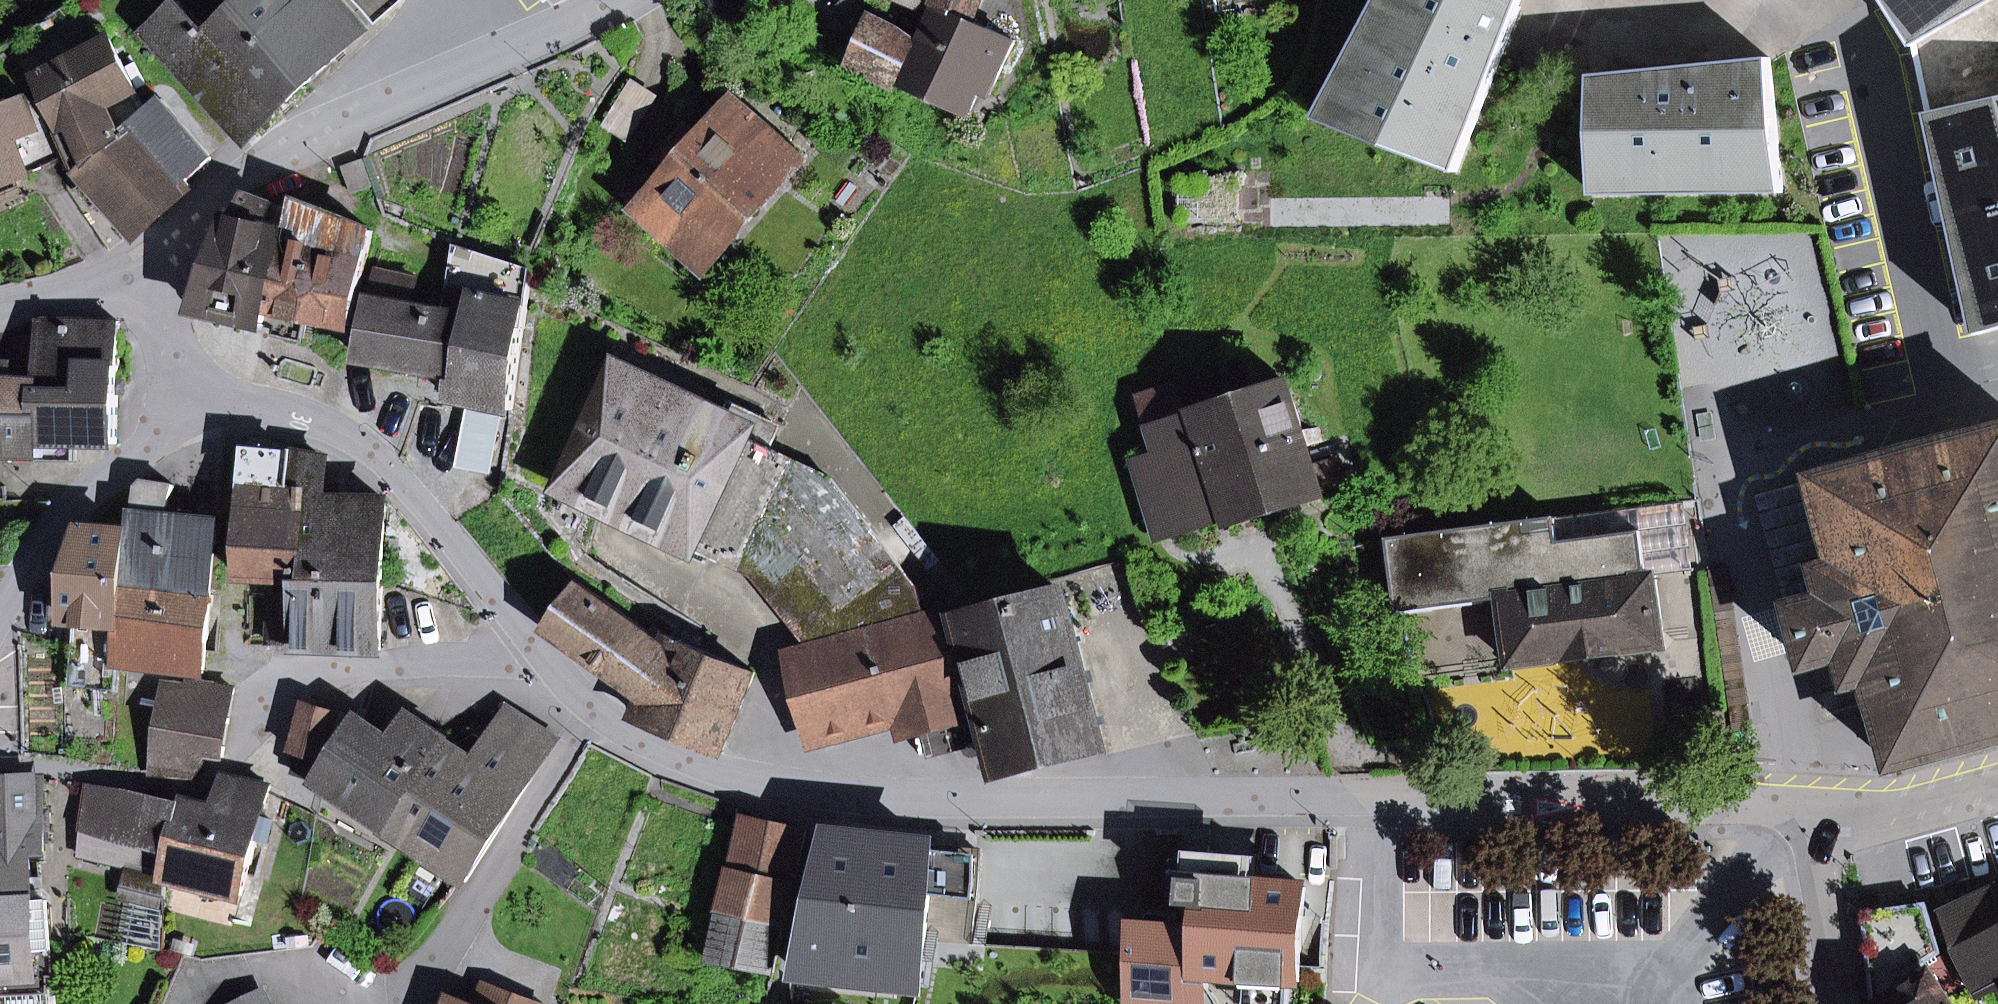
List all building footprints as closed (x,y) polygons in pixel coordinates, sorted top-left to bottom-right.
[(236,6),(308,82),(368,27),(344,1),(343,0),(243,0),(236,6)] [(376,21),(398,0),(357,0),(376,21)] [(933,11),(935,7),(938,0),(904,0),(933,11)] [(935,7),(971,22),(980,0),(938,0),(935,7)] [(1457,172),(1524,0),(1380,0),(1318,118),(1457,172)] [(1979,335),(1997,329),(1997,0),(1891,0),(1917,46),(1979,335)] [(208,80),(256,131),(308,82),(236,6),(209,32),(180,1),(145,33),(198,89),(208,80)] [(990,96),(1016,42),(971,22),(935,7),(933,11),(918,42),(900,81),(969,112),(980,91),(990,96)] [(850,63),(898,86),(900,81),(918,42),(904,34),(905,32),(879,12),(876,19),(872,17),(850,63)] [(110,38),(41,74),(66,129),(120,101),(135,93),(137,92),(110,38)] [(1595,195),(1784,192),(1770,58),(1593,75),(1595,195)] [(603,126),(630,144),(660,96),(633,78),(603,126)] [(198,89),(222,115),(246,140),(256,131),(208,80),(198,89)] [(645,215),(701,265),(798,158),(723,91),(661,159),(680,176),(645,215)] [(136,123),(148,112),(135,93),(120,101),(136,123)] [(65,157),(37,100),(28,95),(0,107),(0,184),(65,157)] [(148,112),(136,123),(120,101),(66,129),(84,166),(82,168),(95,183),(87,190),(97,201),(104,194),(137,232),(191,186),(188,182),(214,158),(164,99),(148,112)] [(343,167),(353,194),(373,186),(364,160),(343,167)] [(200,310),(266,325),(270,307),(285,231),(265,226),(274,203),(247,194),(200,310)] [(299,202),(299,234),(285,231),(270,307),(282,309),(276,334),(303,340),(309,315),(353,325),(373,232),(299,202)] [(453,374),(448,397),(469,401),(502,408),(511,409),(532,268),(458,245),(449,299),(464,302),(453,374)] [(368,302),(358,357),(453,374),(464,302),(449,299),(448,314),(412,309),(418,279),(377,271),(368,302)] [(88,386),(118,387),(120,322),(40,321),(39,337),(22,336),(22,350),(49,351),(50,363),(89,364),(88,386)] [(41,443),(117,444),(118,387),(88,386),(89,364),(50,363),(49,351),(22,350),(21,366),(39,366),(39,384),(11,383),(10,406),(6,452),(6,457),(40,458),(41,443)] [(6,363),(0,362),(0,406),(10,406),(11,383),(11,378),(4,377),(6,363)] [(607,498),(695,539),(691,546),(694,547),(722,491),(724,492),(750,441),(760,445),(772,421),(729,401),(723,415),(620,367),(563,489),(603,508),(607,498)] [(1227,518),(1229,523),(1322,493),(1286,383),(1253,394),(1246,369),(1193,386),(1201,412),(1151,428),(1159,454),(1135,462),(1157,530),(1193,518),(1197,528),(1227,518)] [(1151,428),(1201,412),(1193,386),(1192,382),(1141,398),(1151,428)] [(457,467),(491,474),(502,408),(469,401),(457,467)] [(6,452),(10,406),(0,406),(0,452),(6,452)] [(760,445),(771,450),(783,426),(772,421),(760,445)] [(1816,476),(1840,562),(1821,567),(1829,596),(1794,606),(1811,668),(1845,659),(1853,688),(1873,683),(1896,769),(1997,741),(1997,427),(1816,476)] [(917,586),(832,478),(771,450),(760,445),(750,441),(724,492),(722,491),(694,547),(710,555),(755,576),(813,648),(876,632),(871,611),(920,599),(917,586)] [(294,457),(248,449),(244,519),(292,521),(294,457)] [(241,578),(303,580),(383,582),(384,501),(341,500),(322,499),(322,489),(323,462),(294,457),(292,521),(244,519),(241,578)] [(1821,567),(1840,562),(1816,476),(1756,493),(1788,607),(1794,606),(1829,596),(1821,567)] [(145,559),(142,584),(210,592),(216,525),(180,522),(182,509),(168,508),(174,486),(144,481),(138,487),(134,517),(136,535),(142,537),(141,559),(145,559)] [(341,490),(322,489),(322,499),(341,500),(341,490)] [(691,546),(695,539),(607,498),(603,508),(599,515),(705,565),(710,555),(694,547),(691,546)] [(1556,517),(1560,542),(1642,531),(1648,576),(1655,576),(1694,571),(1685,501),(1556,517)] [(141,559),(142,537),(136,535),(134,517),(129,532),(127,562),(140,563),(141,559)] [(1504,599),(1512,665),(1664,646),(1655,576),(1648,576),(1642,531),(1560,542),(1556,517),(1389,538),(1398,612),(1504,599)] [(74,684),(113,688),(116,663),(120,626),(122,626),(127,562),(129,532),(85,528),(76,553),(65,551),(62,566),(74,567),(70,599),(68,621),(80,622),(74,684)] [(120,626),(116,663),(203,673),(210,592),(142,584),(145,559),(141,559),(140,563),(127,562),(122,626),(120,626)] [(59,599),(70,599),(74,567),(62,566),(61,566),(59,599)] [(300,643),(300,647),(381,650),(383,582),(303,580),(302,594),(273,593),(272,642),(300,643)] [(614,679),(650,700),(674,643),(579,583),(546,629),(614,679)] [(961,621),(1001,774),(1104,748),(1065,594),(961,621)] [(932,617),(925,620),(920,599),(871,611),(876,632),(813,648),(794,653),(817,741),(901,719),(905,733),(970,716),(952,649),(932,617)] [(650,700),(641,719),(721,753),(755,673),(700,649),(675,639),(674,643),(650,700)] [(196,777),(207,754),(223,757),(235,689),(193,682),(192,688),(166,685),(153,774),(196,777)] [(291,750),(301,753),(329,761),(342,715),(305,704),(291,750)] [(388,824),(385,830),(466,882),(558,738),(510,708),(489,741),(476,761),(453,747),(442,740),(388,824)] [(335,763),(322,782),(388,824),(442,740),(411,720),(395,744),(361,722),(335,763)] [(453,747),(476,761),(489,741),(477,734),(453,747)] [(301,753),(297,769),(322,782),(335,763),(329,761),(301,753)] [(40,778),(0,780),(0,899),(32,897),(28,852),(44,851),(40,778)] [(163,875),(241,895),(256,841),(262,818),(270,787),(226,778),(216,807),(184,799),(183,803),(163,875)] [(91,784),(81,855),(131,866),(163,875),(183,803),(91,784)] [(745,816),(733,869),(794,883),(806,831),(745,816)] [(274,821),(262,818),(256,841),(268,844),(274,821)] [(886,983),(919,987),(925,939),(936,849),(917,847),(825,836),(808,974),(886,983)] [(936,849),(925,939),(969,945),(980,855),(936,849)] [(1246,884),(1256,885),(1258,857),(1190,852),(1188,880),(1246,884)] [(139,891),(158,895),(163,875),(131,866),(126,889),(139,891)] [(733,869),(722,912),(784,926),(794,883),(733,869)] [(1300,982),(1307,889),(1256,885),(1246,884),(1188,880),(1186,903),(1205,904),(1203,927),(1193,928),(1176,926),(1177,912),(1144,910),(1143,924),(1133,923),(1132,955),(1129,1003),(1134,1003),(1203,1003),(1205,975),(1243,978),(1293,981),(1300,982)] [(1955,950),(1978,993),(1997,982),(1997,890),(1945,915),(1955,950)] [(128,944),(162,951),(158,895),(139,891),(128,944)] [(33,907),(32,897),(0,899),(0,977),(37,977),(35,952),(53,951),(51,905),(33,907)] [(1925,964),(1941,952),(1926,904),(1877,911),(1866,930),(1875,1003),(1951,1003),(1925,964)] [(1864,913),(1866,930),(1877,911),(1864,913)] [(722,912),(711,959),(773,973),(784,926),(722,912)] [(49,976),(55,975),(53,951),(35,952),(37,977),(0,977),(0,996),(2,1003),(51,1003),(49,976)] [(1969,998),(1941,952),(1925,964),(1951,1003),(1960,1003),(1969,998)] [(1293,981),(1243,978),(1241,1003),(1291,1003),(1293,981)] [(1978,993),(1969,998),(1960,1003),(1997,1003),(1997,982),(1978,993)] [(526,1000),(485,985),(478,1003),(525,1003),(526,1000)] [(263,994),(241,1003),(268,1003),(263,994)]
